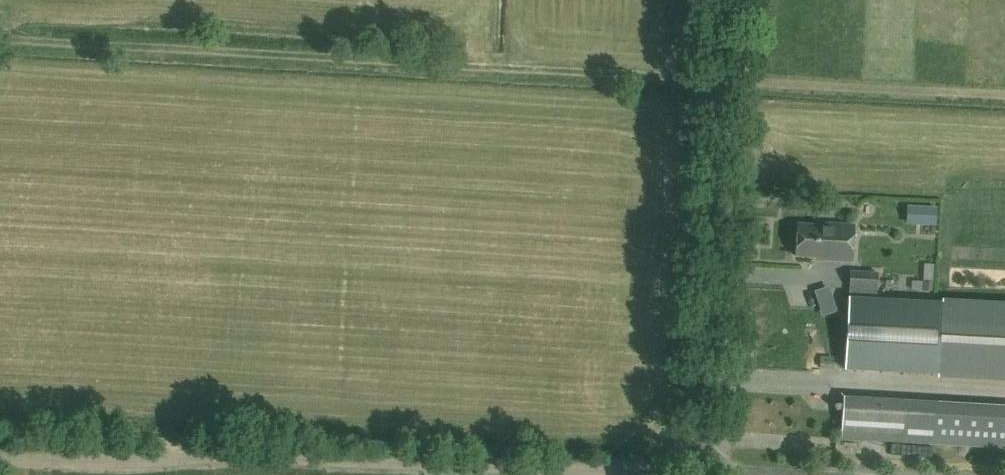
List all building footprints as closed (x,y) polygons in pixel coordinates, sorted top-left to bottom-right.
[(852,262),(854,225),(816,223),(816,225),(798,224),(796,256),(831,258),(830,261),(852,262)] [(942,303),(876,299),(877,289),(878,273),(850,272),(849,288),(850,288),(849,297),(848,297),(844,369),(1004,378),(1004,306),(942,303)] [(936,401),(906,400),(843,397),(841,439),(934,443),(936,401)]
